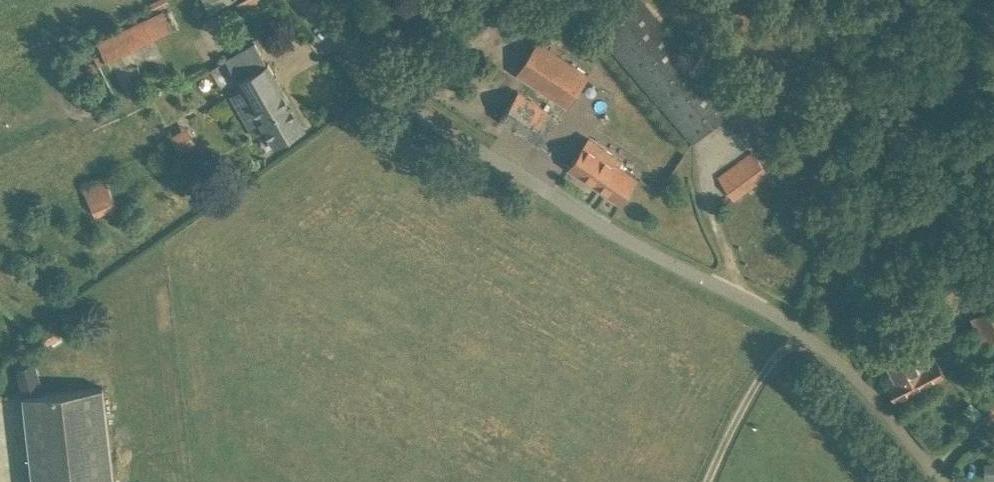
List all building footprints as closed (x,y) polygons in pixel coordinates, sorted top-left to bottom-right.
[(210,12),(231,0),(204,0),(210,12)] [(696,140),(735,106),(642,0),(621,0),(594,24),(696,140)] [(120,30),(128,49),(148,40),(140,21),(120,30)] [(595,41),(585,34),(576,47),(586,54),(595,41)] [(517,72),(567,104),(587,72),(538,40),(517,72)] [(266,126),(275,144),(305,127),(268,62),(267,63),(256,42),(255,42),(228,58),(242,85),(229,92),(252,133),(266,126)] [(560,117),(519,90),(500,117),(541,145),(560,117)] [(187,124),(170,133),(180,153),(198,143),(187,124)] [(620,201),(638,175),(619,163),(622,158),(590,137),(570,166),(620,201)] [(735,196),(766,173),(752,154),(721,176),(735,196)] [(96,217),(98,216),(119,207),(105,177),(83,187),(94,212),(96,217)] [(981,313),(993,337),(993,336),(993,306),(981,313)] [(888,386),(896,399),(930,380),(945,372),(939,359),(923,368),(913,349),(887,364),(896,381),(888,386)] [(36,363),(16,369),(23,391),(43,385),(36,363)] [(23,394),(33,481),(112,481),(101,385),(23,394)] [(985,462),(985,479),(993,479),(993,462),(985,462)]
